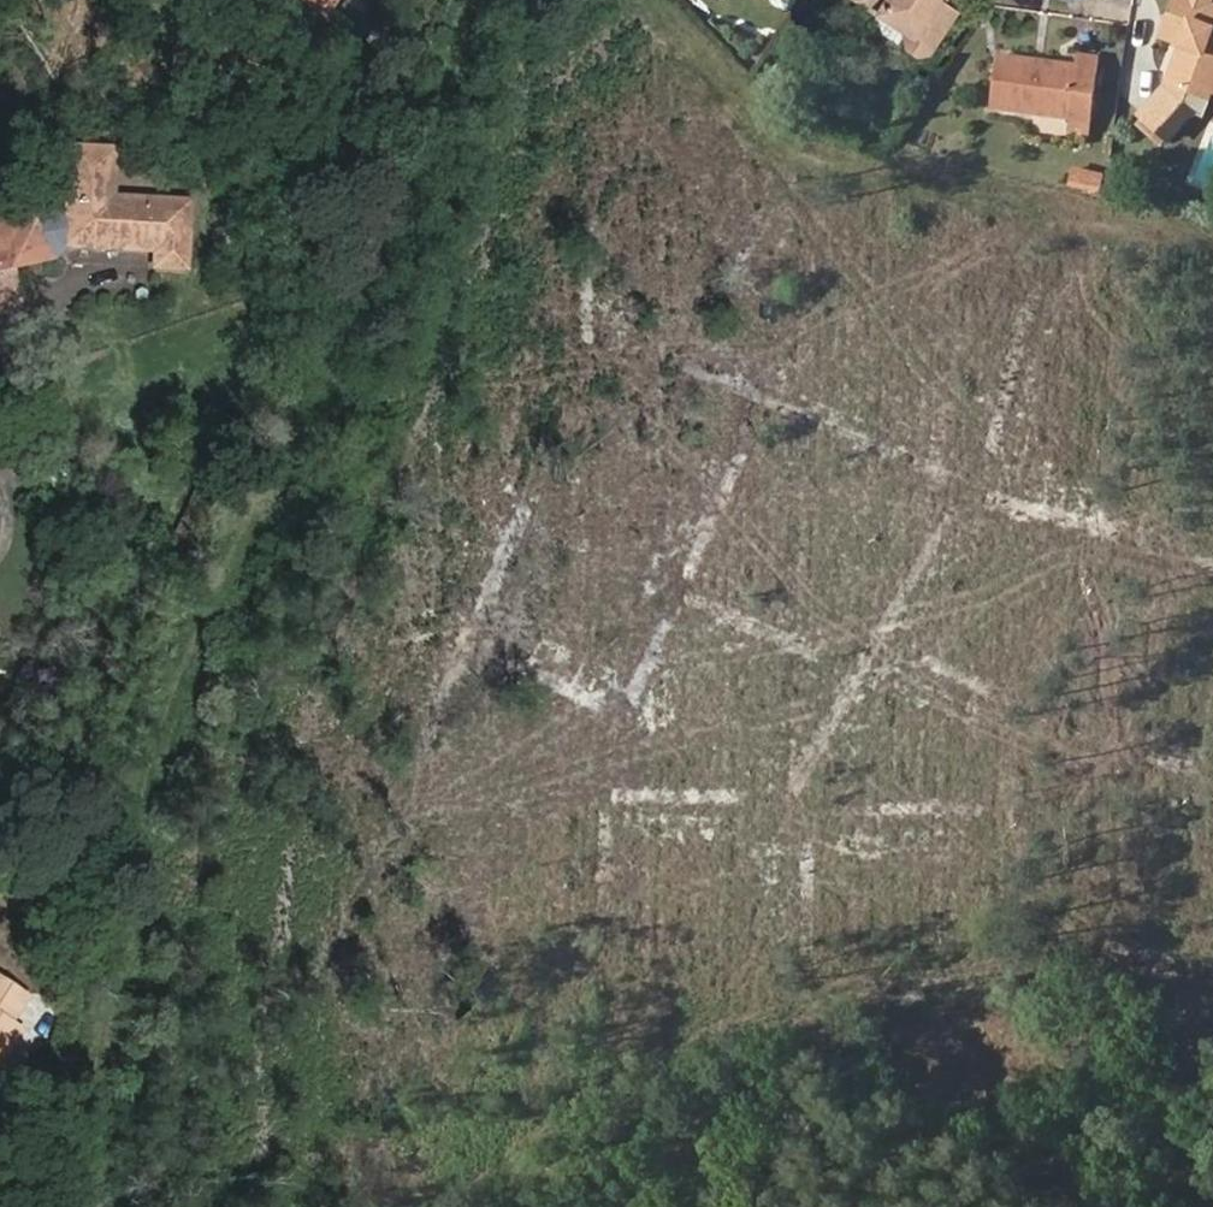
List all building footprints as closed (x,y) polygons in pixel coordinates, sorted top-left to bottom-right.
[(329,13),(339,0),(312,0),(329,13)] [(955,0),(883,0),(913,23),(914,39),(921,45),(931,43),(960,4),(955,0)] [(1172,16),(1192,24),(1187,37),(1169,79),(1144,106),(1146,108),(1171,130),(1173,132),(1198,104),(1208,108),(1212,97),(1212,0),(1178,0),(1172,16)] [(1172,16),(1167,29),(1187,37),(1192,24),(1172,16)] [(997,97),(1098,113),(1105,50),(1083,47),(1081,63),(1003,53),(997,97)] [(1165,137),(1171,130),(1146,108),(1140,115),(1165,137)] [(1079,160),(1075,176),(1090,180),(1094,164),(1079,160)] [(1090,180),(1103,184),(1107,167),(1094,164),(1090,180)] [(161,238),(189,238),(191,174),(73,172),(71,220),(160,223),(161,238)] [(15,299),(5,264),(0,266),(0,304),(15,299)] [(179,496),(173,510),(187,516),(193,502),(179,496)] [(18,1032),(8,1024),(25,998),(0,982),(0,1059),(18,1032)]
